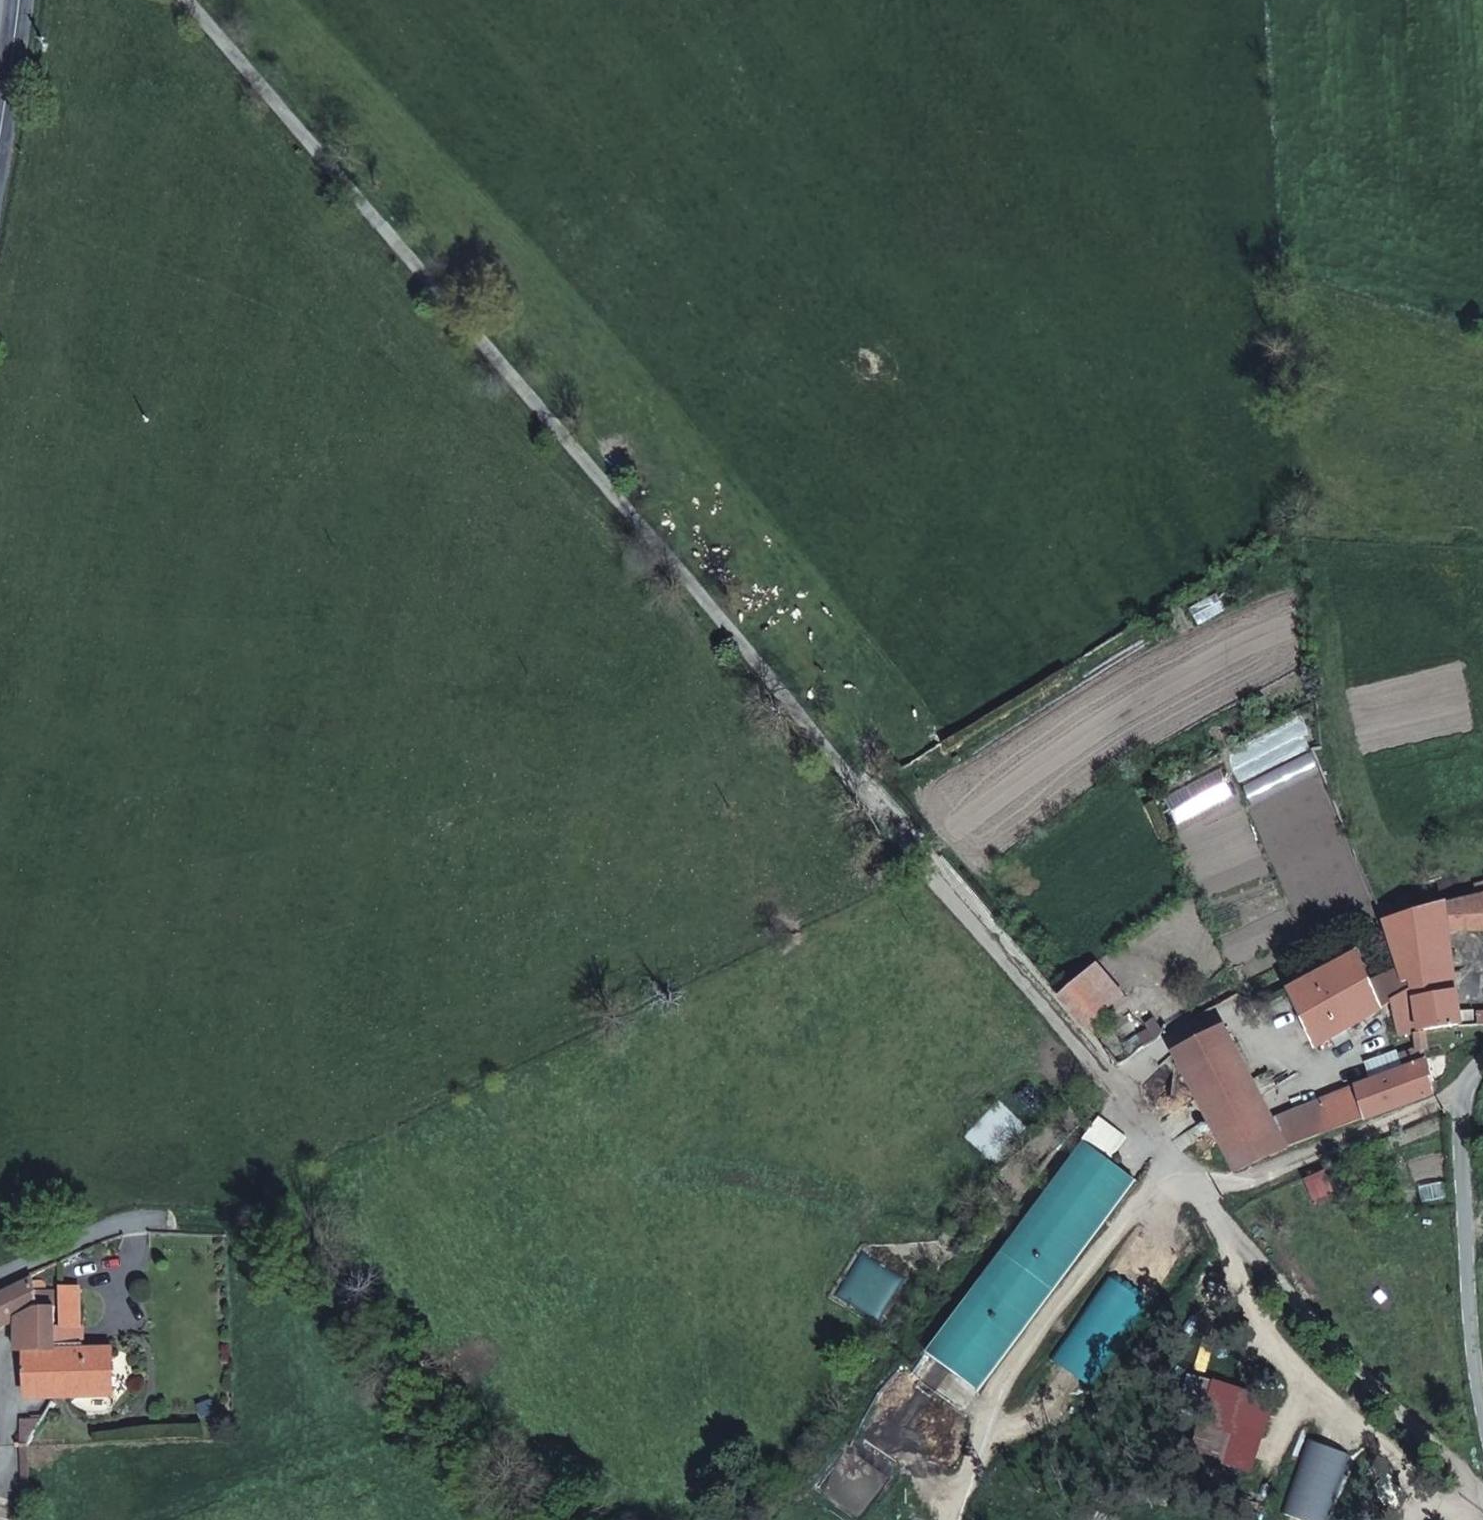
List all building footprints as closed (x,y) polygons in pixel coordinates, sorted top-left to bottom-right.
[(1476,890),(1474,899),(1384,925),(1405,971),(1417,978),(1428,1034),(1462,1028),(1482,1028),(1482,1009),(1464,1008),(1459,934),(1482,933),(1482,888),(1476,890)] [(1369,962),(1294,996),(1318,1046),(1403,1011),(1410,1038),(1428,1034),(1417,978),(1405,971),(1378,982),(1369,962)] [(1120,1001),(1095,971),(1061,998),(1088,1029),(1120,1001)] [(1228,1029),(1177,1056),(1243,1168),(1310,1136),(1438,1092),(1432,1056),(1421,1059),(1421,1069),(1278,1113),(1228,1029)] [(1100,1117),(923,1350),(975,1389),(1135,1178),(1110,1158),(1127,1136),(1100,1117)] [(0,1291),(0,1327),(10,1323),(38,1307),(54,1309),(54,1288),(32,1288),(32,1275),(0,1291)] [(79,1285),(58,1286),(59,1325),(80,1325),(79,1285)] [(10,1323),(11,1351),(19,1350),(54,1349),(54,1309),(38,1307),(10,1323)] [(22,1399),(112,1395),(110,1346),(54,1349),(19,1350),(22,1399)]
